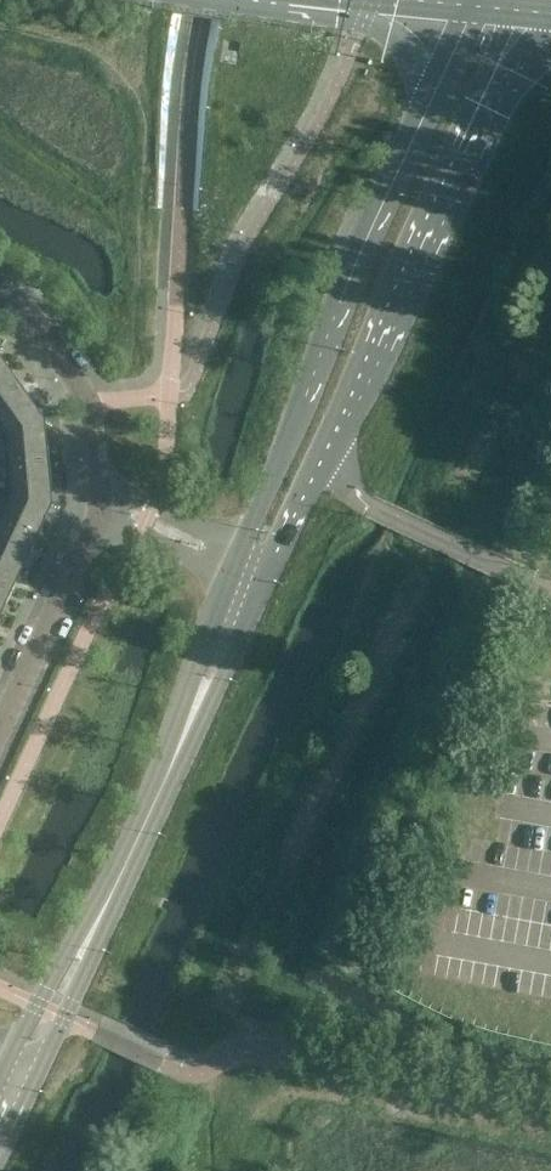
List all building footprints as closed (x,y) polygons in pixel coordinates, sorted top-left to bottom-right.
[(0,356),(0,401),(21,386),(0,356)] [(21,386),(0,401),(0,430),(3,435),(45,420),(21,386)] [(49,461),(45,420),(3,435),(6,465),(49,461)] [(52,503),(49,461),(6,465),(9,495),(52,503)] [(52,503),(9,495),(0,513),(0,524),(35,540),(52,503)] [(35,540),(0,524),(0,554),(23,565),(35,540)] [(23,565),(0,554),(0,583),(12,588),(23,565)] [(12,588),(0,583),(0,612),(1,612),(12,588)]
